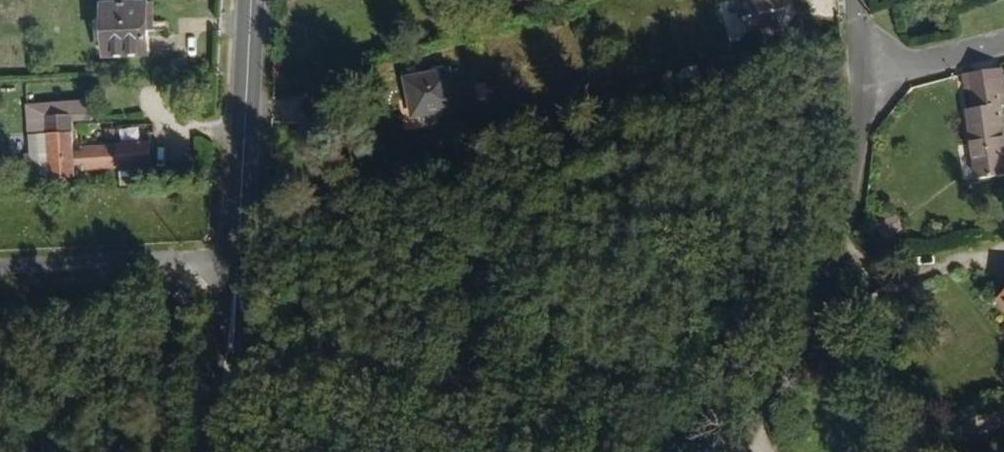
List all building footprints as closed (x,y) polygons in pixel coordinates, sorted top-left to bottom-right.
[(689,17),(683,18),(687,39),(685,39),(690,66),(692,66),(696,83),(730,77),(728,58),(742,54),(737,30),(745,27),(739,5),(733,6),(731,0),(686,0),(689,17)] [(121,29),(121,7),(83,8),(84,56),(128,55),(128,30),(121,29)] [(973,139),(969,95),(936,103),(941,140),(934,142),(941,214),(971,210),(966,140),(973,139)] [(413,117),(412,99),(363,104),(365,126),(371,125),(373,143),(438,140),(437,115),(413,117)] [(124,157),(55,157),(55,166),(46,165),(44,119),(21,119),(21,129),(0,127),(0,194),(47,194),(46,176),(57,176),(57,183),(124,180),(124,157)] [(1002,297),(969,320),(999,370),(1003,384),(1003,301),(1002,297)]
